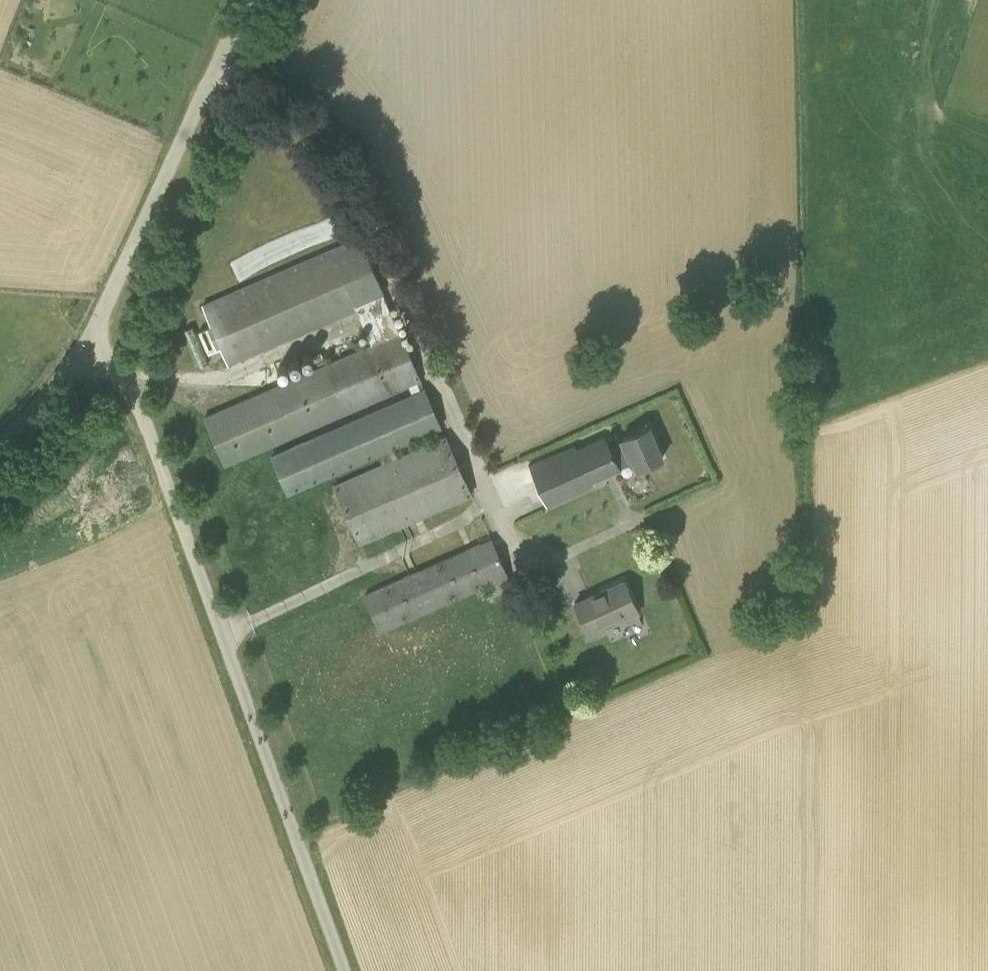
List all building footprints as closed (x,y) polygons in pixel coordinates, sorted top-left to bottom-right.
[(399,332),(384,294),(359,237),(202,307),(228,365),(357,310),(371,344),(272,387),(272,388),(202,417),(223,466),(421,380),(399,332)] [(287,493),(379,453),(383,463),(334,485),(359,543),(472,495),(446,435),(397,456),(393,447),(440,427),(424,389),(270,456),(287,493)] [(621,470),(620,468),(633,462),(636,469),(663,457),(649,426),(622,439),(625,444),(612,451),(605,435),(580,445),(575,443),(527,465),(547,507),(594,486),(591,482),(621,470)] [(491,538),(363,593),(380,631),(486,585),(489,591),(486,592),(489,598),(513,586),(491,538)] [(590,634),(637,612),(622,580),(575,602),(590,634)]
